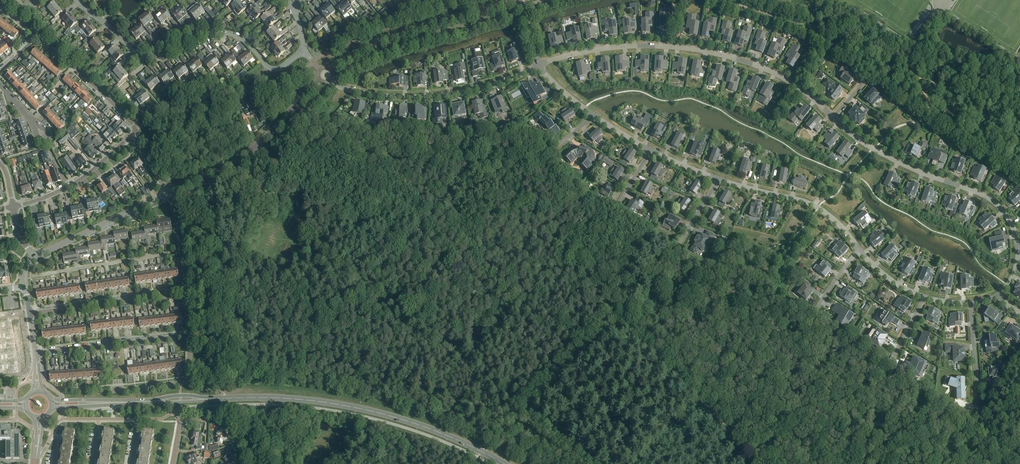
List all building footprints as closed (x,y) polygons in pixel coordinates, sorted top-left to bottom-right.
[(235,10),(242,4),(240,2),(242,0),(238,0),(231,6),(235,10)] [(235,10),(234,11),(238,16),(254,2),(253,0),(252,0),(247,5),(245,2),(242,4),(235,10)] [(251,16),(259,9),(261,7),(259,5),(265,0),(260,0),(247,11),(251,16)] [(324,7),(331,15),(335,12),(325,0),(321,0),(326,5),(324,7)] [(341,5),(339,7),(333,0),(330,0),(330,1),(343,17),(348,13),(341,5)] [(345,1),(344,0),(341,0),(338,2),(341,5),(348,13),(352,9),(345,1)] [(331,15),(324,7),(322,9),(315,1),(312,3),(326,19),(331,15)] [(48,4),(41,10),(43,13),(47,9),(51,13),(58,7),(54,3),(50,6),(48,4)] [(209,22),(211,20),(197,3),(192,7),(200,16),(202,14),(204,17),(204,16),(209,22)] [(259,9),(251,16),(250,17),(254,22),(271,7),(269,5),(261,12),(259,9)] [(318,18),(316,20),(323,28),(327,25),(310,5),(308,7),(318,18)] [(261,19),(265,23),(272,17),(272,18),(274,16),(274,15),(273,15),(273,12),(278,8),(276,6),(261,19)] [(53,24),(56,21),(60,18),(58,15),(62,12),(58,7),(51,13),(55,18),(51,22),(53,24)] [(160,14),(167,23),(170,21),(175,27),(177,25),(171,17),(163,7),(158,11),(160,14)] [(182,7),(177,11),(185,21),(187,19),(192,24),(194,23),(190,17),(188,14),(182,7)] [(200,16),(192,7),(188,11),(195,20),(200,16)] [(671,13),(671,8),(667,8),(667,9),(665,8),(665,15),(660,14),(660,27),(666,28),(667,22),(671,22),(671,18),(672,18),(672,13),(671,13)] [(185,21),(177,11),(172,15),(178,22),(180,25),(185,31),(187,29),(184,25),(183,23),(185,21)] [(147,12),(143,16),(151,25),(153,23),(158,29),(160,27),(147,12)] [(362,16),(366,22),(372,18),(367,12),(362,16)] [(267,29),(284,15),(282,13),(277,18),(275,15),(274,16),(272,18),(272,17),(265,23),(265,24),(264,25),(267,29)] [(648,13),(648,14),(646,14),(646,20),(642,20),(642,33),(649,33),(649,27),(653,27),(653,22),(654,22),(653,18),(653,13),(648,13)] [(63,20),(67,24),(74,18),(70,14),(66,17),(64,15),(60,18),(56,21),(58,23),(63,20)] [(167,23),(160,14),(155,18),(161,25),(166,21),(167,23)] [(695,17),(693,16),(694,15),(689,15),(688,20),(687,20),(687,24),(687,29),(691,29),(690,35),(696,36),(698,23),(694,23),(695,17)] [(151,25),(143,16),(138,20),(151,35),(153,33),(148,28),(151,25)] [(69,27),(64,34),(66,36),(68,35),(74,30),(76,29),(76,28),(74,26),(78,23),(77,22),(74,18),(67,24),(69,27)] [(715,24),(716,19),(712,18),(712,19),(710,19),(709,25),(704,24),(702,37),(709,38),(710,32),(714,33),(715,29),(716,24),(715,24)] [(628,19),(623,20),(625,34),(631,33),(631,29),(632,29),(632,30),(636,29),(635,22),(635,20),(631,20),(631,23),(632,24),(630,24),(630,20),(628,20),(628,19)] [(266,33),(270,37),(277,31),(280,29),(278,27),(283,22),(282,20),(266,33)] [(323,28),(316,20),(311,24),(315,29),(313,31),(315,34),(318,32),(323,28)] [(602,20),(603,29),(604,29),(604,33),(608,32),(608,31),(610,31),(610,36),(617,35),(615,21),(611,21),(611,22),(609,22),(602,23),(602,20)] [(76,29),(74,30),(78,34),(79,32),(82,35),(92,26),(89,21),(88,22),(85,25),(83,22),(81,24),(76,28),(76,29)] [(725,36),(723,41),(730,43),(732,33),(733,29),(729,28),(730,23),(728,23),(729,22),(724,21),(723,26),(722,26),(721,30),(722,30),(721,35),(725,36)] [(9,26),(4,23),(0,28),(5,32),(9,26)] [(680,24),(676,29),(682,34),(686,28),(680,24)] [(141,36),(143,38),(145,36),(150,42),(152,40),(139,25),(135,29),(141,36)] [(595,35),(599,34),(597,27),(594,28),(594,29),(592,29),(592,25),(590,26),(590,25),(585,26),(588,40),(594,39),(593,34),(595,34),(595,35)] [(9,26),(5,32),(9,35),(13,30),(9,26)] [(92,26),(82,35),(86,39),(83,42),(85,45),(87,43),(91,39),(95,37),(93,34),(96,31),(92,26)] [(277,31),(270,37),(274,42),(289,29),(288,27),(280,34),(277,31)] [(743,34),(739,32),(735,45),(742,46),(743,41),(747,42),(749,38),(751,34),(750,34),(751,29),(747,27),(747,28),(745,27),(743,34)] [(572,40),(572,39),(573,39),(574,43),(581,42),(577,28),(573,29),(573,30),(571,30),(572,34),(571,34),(571,33),(567,34),(568,41),(572,40)] [(136,40),(141,36),(135,29),(130,33),(136,40)] [(18,33),(13,30),(9,35),(14,39),(18,33)] [(756,40),(754,44),(758,46),(756,51),(762,53),(766,43),(762,42),(765,34),(763,33),(759,31),(757,36),(755,40),(756,40)] [(549,40),(550,45),(551,45),(552,50),(558,48),(557,44),(559,43),(559,44),(563,43),(561,36),(557,37),(557,38),(556,39),(555,35),(553,35),(549,36),(550,40),(549,40)] [(95,60),(102,54),(103,53),(101,51),(105,48),(97,38),(93,42),(91,39),(87,43),(85,45),(83,46),(85,48),(90,44),(98,54),(93,57),(95,60)] [(768,56),(774,58),(776,53),(780,54),(782,50),(782,51),(784,47),(783,46),(785,41),(781,40),(779,40),(777,45),(773,44),(768,56)] [(270,48),(274,53),(282,47),(278,42),(270,48)] [(282,47),(274,53),(278,58),(294,45),(292,43),(284,50),(282,47)] [(512,50),(507,53),(509,58),(510,61),(511,60),(512,63),(517,60),(520,59),(519,56),(522,55),(519,50),(520,49),(518,43),(510,46),(512,50)] [(4,53),(8,49),(5,45),(4,44),(2,46),(0,44),(0,49),(4,53)] [(797,48),(797,47),(794,45),(791,49),(790,49),(788,53),(789,53),(786,57),(790,59),(787,64),(792,68),(799,57),(795,54),(799,49),(797,48)] [(103,53),(102,54),(104,56),(106,54),(108,56),(110,54),(112,57),(120,51),(116,46),(114,47),(112,50),(110,47),(103,53)] [(209,56),(207,58),(215,67),(219,63),(211,54),(206,48),(204,50),(209,56)] [(40,53),(35,49),(31,54),(35,58),(40,53)] [(249,62),(243,55),(240,57),(238,55),(233,49),(231,51),(244,66),(249,62)] [(192,58),(190,60),(198,69),(202,65),(189,50),(185,54),(187,57),(189,54),(192,58)] [(113,63),(109,66),(112,69),(114,68),(114,67),(118,64),(122,61),(120,59),(123,56),(120,51),(112,57),(116,62),(114,64),(113,63)] [(247,51),(243,55),(249,62),(253,59),(247,51)] [(491,65),(490,67),(491,68),(492,69),(493,72),(499,69),(498,68),(504,66),(500,56),(502,55),(500,51),(498,51),(497,51),(496,51),(495,52),(492,53),(493,57),(493,58),(495,64),(494,64),(493,64),(492,64),(491,65)] [(232,65),(226,58),(223,60),(216,52),(214,54),(227,69),(232,65)] [(477,71),(485,69),(481,52),(476,53),(477,60),(472,61),(473,67),(471,68),(473,77),(478,76),(477,71)] [(44,57),(40,53),(35,58),(40,62),(44,57)] [(215,67),(207,58),(204,60),(199,54),(197,56),(202,62),(204,64),(210,71),(215,67)] [(236,61),(230,54),(226,58),(232,65),(236,61)] [(183,75),(188,71),(175,56),(173,58),(178,64),(176,66),(177,68),(183,75)] [(198,69),(190,60),(187,62),(182,56),(180,58),(193,73),(198,69)] [(49,61),(44,57),(40,62),(44,66),(49,61)] [(624,62),(623,62),(623,58),(616,58),(616,63),(616,68),(617,68),(617,72),(621,72),(621,71),(623,71),(623,67),(625,67),(625,68),(629,68),(628,61),(624,61),(624,62)] [(643,72),(648,72),(648,67),(649,63),(648,63),(648,58),(641,58),(641,62),(640,62),(640,61),(636,61),(636,68),(640,68),(640,67),(641,67),(641,71),(643,71),(643,72)] [(655,68),(655,72),(659,73),(659,72),(661,72),(662,68),(663,68),(663,69),(667,69),(667,62),(664,62),(663,63),(662,63),(662,59),(656,58),(656,63),(655,63),(654,68),(655,68)] [(597,71),(601,70),(601,69),(603,69),(603,73),(605,73),(605,74),(610,73),(609,69),(610,68),(609,64),(608,59),(601,60),(602,64),(601,64),(600,63),(597,64),(597,71)] [(678,73),(680,73),(680,74),(684,75),(686,61),(679,60),(679,64),(677,64),(678,63),(674,63),(673,70),(677,70),(677,69),(678,69),(678,73)] [(53,64),(49,61),(44,66),(49,70),(53,64)] [(701,68),(700,67),(700,63),(694,62),(693,67),(692,67),(691,71),(692,71),(691,76),(696,77),(696,76),(698,76),(699,72),(700,73),(700,74),(704,75),(705,68),(701,67),(701,68)] [(462,80),(464,80),(462,71),(465,70),(464,63),(457,64),(456,70),(453,70),(454,75),(455,75),(456,82),(458,81),(458,82),(462,82),(462,80)] [(584,76),(586,76),(585,72),(586,72),(587,73),(590,72),(589,65),(585,66),(585,67),(584,67),(583,63),(577,64),(578,69),(577,69),(578,73),(579,73),(580,78),(584,77),(584,76)] [(57,68),(53,64),(49,70),(53,73),(57,68)] [(112,69),(107,74),(109,76),(111,74),(115,79),(124,71),(120,66),(116,69),(114,67),(114,68),(112,69)] [(854,78),(852,76),(854,73),(844,66),(839,73),(843,76),(841,78),(842,79),(841,80),(844,82),(845,81),(850,85),(854,78)] [(710,80),(709,85),(713,86),(713,85),(715,86),(717,80),(721,81),(724,68),(718,67),(716,72),(712,71),(711,75),(710,75),(709,80),(710,80)] [(62,72),(57,68),(53,73),(57,77),(62,72)] [(169,81),(163,74),(161,76),(154,68),(152,70),(165,85),(169,81)] [(183,75),(177,68),(173,72),(179,79),(183,75)] [(168,70),(163,74),(169,81),(174,77),(168,70)] [(738,83),(739,79),(735,77),(737,72),(730,70),(727,82),(731,84),(729,90),(731,90),(731,91),(735,92),(736,87),(737,87),(738,83)] [(124,71),(115,79),(119,84),(116,85),(119,88),(126,81),(124,79),(128,76),(124,71)] [(435,77),(434,77),(435,82),(436,82),(436,83),(443,83),(442,80),(448,80),(447,72),(441,73),(441,71),(434,72),(435,77)] [(14,77),(10,72),(5,77),(9,81),(14,77)] [(419,77),(414,77),(414,83),(417,83),(417,86),(424,86),(424,80),(427,80),(427,73),(421,73),(421,75),(419,75),(419,77)] [(63,81),(67,85),(72,80),(68,76),(63,81)] [(154,76),(149,80),(155,87),(160,83),(154,76)] [(13,86),(18,81),(14,77),(9,81),(13,86)] [(399,85),(399,86),(407,87),(407,77),(399,77),(399,79),(390,78),(389,85),(399,85)] [(742,95),(746,96),(747,96),(749,96),(751,91),(755,92),(760,80),(754,78),(751,83),(747,82),(746,86),(745,85),(743,90),(744,90),(742,95)] [(828,96),(834,101),(842,89),(836,85),(835,86),(827,79),(824,84),(829,88),(828,89),(829,92),(830,93),(828,96)] [(76,84),(72,80),(67,85),(71,89),(76,84)] [(155,87),(149,80),(145,84),(151,91),(155,87)] [(22,85),(18,81),(13,86),(17,90),(22,85)] [(137,92),(139,95),(145,102),(150,98),(137,83),(135,84),(139,90),(137,92)] [(540,96),(545,93),(545,94),(546,93),(545,93),(540,84),(540,83),(540,84),(533,84),(533,85),(531,86),(530,84),(527,85),(527,84),(524,85),(522,85),(523,87),(521,88),(527,99),(530,97),(534,104),(542,100),(540,97),(540,96)] [(761,102),(763,103),(762,104),(766,106),(769,102),(772,98),(771,98),(773,94),(770,92),(772,87),(767,83),(760,94),(764,97),(761,102)] [(71,89),(76,93),(80,88),(76,84),(71,89)] [(26,89),(22,85),(17,90),(21,94),(26,89)] [(76,93),(80,97),(85,92),(80,88),(76,93)] [(865,99),(870,104),(873,100),(875,102),(876,102),(878,99),(879,100),(880,100),(885,95),(877,88),(874,91),(873,90),(872,90),(871,89),(869,92),(868,91),(866,94),(868,96),(865,99)] [(26,89),(21,94),(25,98),(30,94),(26,89)] [(145,102),(139,95),(137,97),(130,89),(127,91),(136,100),(132,104),(135,108),(139,104),(140,106),(145,102)] [(80,97),(84,101),(89,96),(85,92),(80,97)] [(29,103),(34,98),(30,94),(25,98),(29,103)] [(495,100),(493,96),(494,96),(494,95),(490,97),(492,101),(491,101),(494,110),(495,113),(501,111),(502,111),(503,113),(507,111),(501,96),(496,98),(497,99),(495,100)] [(89,96),(84,101),(88,105),(93,100),(89,96)] [(38,102),(34,98),(29,103),(33,107),(38,102)] [(38,102),(33,107),(37,111),(42,107),(39,104),(42,101),(41,100),(38,102)] [(247,106),(246,107),(248,109),(245,111),(247,115),(257,111),(255,107),(253,107),(251,100),(248,101),(245,102),(247,106)] [(473,109),(475,115),(477,114),(478,116),(479,117),(481,116),(481,118),(487,117),(483,101),(475,102),(475,103),(473,104),(474,109),(473,109)] [(350,114),(354,117),(357,114),(362,115),(363,113),(364,113),(369,106),(365,103),(356,102),(355,106),(350,114)] [(453,106),(453,109),(452,109),(453,113),(454,113),(454,116),(455,116),(456,117),(457,117),(458,117),(459,116),(459,115),(460,115),(460,114),(462,114),(462,115),(465,115),(465,113),(466,113),(465,107),(464,107),(463,104),(460,104),(460,106),(458,106),(458,105),(453,106)] [(384,106),(380,105),(380,106),(377,106),(377,109),(375,109),(374,113),(372,113),(371,121),(382,122),(383,120),(384,120),(385,113),(387,113),(388,107),(384,106)] [(436,115),(433,115),(433,124),(442,123),(441,119),(446,118),(445,106),(435,107),(436,115)] [(851,117),(850,118),(855,123),(857,121),(859,123),(864,116),(863,115),(867,111),(862,106),(858,110),(855,108),(851,112),(851,111),(847,114),(851,117)] [(106,107),(102,112),(108,118),(112,113),(106,107)] [(399,121),(405,121),(405,114),(407,114),(407,107),(400,107),(400,110),(396,110),(395,114),(393,114),(393,119),(399,120),(399,121)] [(426,120),(427,114),(424,114),(424,110),(422,110),(422,107),(416,107),(416,111),(415,111),(414,111),(412,118),(413,118),(413,117),(418,117),(418,120),(424,120),(426,120)] [(792,115),(788,120),(792,122),(794,123),(798,118),(801,121),(809,111),(804,107),(800,111),(797,108),(794,112),(794,111),(791,115),(792,115)] [(47,118),(52,113),(48,109),(43,114),(47,118)] [(564,115),(561,117),(565,122),(575,115),(571,110),(569,112),(567,109),(562,112),(564,115)] [(534,117),(538,122),(539,121),(543,126),(545,125),(549,130),(550,129),(555,135),(560,130),(556,125),(554,126),(550,120),(549,122),(545,116),(543,117),(539,112),(534,117)] [(56,118),(52,113),(47,118),(51,122),(56,118)] [(80,116),(87,123),(90,119),(84,113),(80,116)] [(635,119),(631,124),(642,130),(644,127),(646,128),(652,117),(650,115),(647,119),(645,118),(644,120),(643,119),(639,117),(637,120),(635,119)] [(809,123),(809,124),(806,127),(809,130),(810,129),(811,131),(814,128),(815,129),(814,130),(817,132),(822,127),(819,125),(818,124),(820,121),(816,117),(812,120),(809,123)] [(55,127),(60,122),(56,118),(51,122),(55,127)] [(113,118),(111,121),(122,130),(122,131),(122,132),(126,127),(120,122),(118,123),(113,118)] [(23,121),(13,125),(14,127),(17,126),(18,130),(25,127),(23,121)] [(99,121),(97,123),(102,128),(114,139),(117,136),(108,127),(107,129),(99,121)] [(111,121),(113,122),(110,126),(119,135),(122,132),(122,131),(122,130),(111,121)] [(64,126),(60,122),(55,127),(59,131),(64,126)] [(654,131),(651,135),(657,138),(659,135),(662,136),(666,129),(663,128),(663,127),(662,127),(663,125),(659,123),(658,125),(657,124),(657,125),(654,124),(651,129),(654,131)] [(73,125),(66,131),(73,140),(80,133),(73,125)] [(25,127),(18,130),(20,136),(27,133),(25,127)] [(102,128),(100,131),(103,133),(105,135),(104,137),(110,143),(114,139),(102,128)] [(589,137),(593,142),(596,140),(598,143),(602,139),(600,136),(602,134),(598,129),(589,137)] [(29,139),(27,133),(20,136),(22,142),(29,139)] [(68,140),(73,146),(76,144),(66,133),(57,141),(61,145),(68,140)] [(825,144),(826,145),(826,146),(829,149),(832,145),(833,146),(836,142),(835,142),(839,138),(834,134),(831,137),(830,136),(830,135),(827,133),(823,138),(826,141),(826,140),(827,141),(825,144)] [(671,140),(674,141),(671,146),(677,149),(679,145),(680,145),(682,141),(681,141),(683,137),(677,134),(676,135),(673,134),(671,140)] [(101,152),(104,149),(103,148),(104,148),(95,139),(93,137),(90,135),(86,140),(88,142),(90,144),(92,142),(96,146),(95,146),(101,152)] [(98,136),(95,139),(104,148),(103,148),(104,149),(108,145),(104,141),(103,142),(98,136)] [(29,139),(22,142),(24,145),(20,146),(21,149),(32,145),(29,139)] [(88,149),(85,151),(93,159),(98,154),(91,146),(91,145),(90,144),(88,142),(84,145),(88,149)] [(691,142),(689,148),(692,149),(690,154),(696,157),(698,153),(699,153),(702,154),(705,147),(701,145),(695,142),(694,144),(691,142)] [(912,155),(917,158),(921,150),(924,151),(927,145),(921,142),(919,148),(916,146),(915,148),(909,145),(906,154),(911,156),(912,155)] [(846,155),(845,156),(848,158),(852,152),(849,150),(849,151),(848,150),(850,146),(845,143),(836,154),(840,157),(841,156),(842,157),(844,154),(846,155)] [(7,147),(0,149),(2,155),(13,152),(12,149),(8,150),(7,147)] [(581,167),(587,172),(591,166),(592,165),(593,164),(593,163),(593,162),(594,161),(594,160),(594,159),(594,158),(594,157),(594,156),(593,155),(593,154),(593,153),(592,153),(592,152),(592,151),(591,151),(591,150),(590,149),(589,149),(589,148),(588,148),(587,148),(587,147),(586,147),(585,150),(584,149),(583,149),(582,149),(580,149),(579,149),(579,151),(578,151),(576,151),(575,151),(574,152),(573,152),(572,153),(571,154),(565,159),(570,165),(575,160),(576,159),(577,159),(577,158),(578,158),(579,158),(580,158),(581,158),(582,159),(583,159),(583,160),(584,160),(584,161),(584,162),(584,163),(584,164),(583,165),(583,164),(581,167)] [(718,156),(720,152),(719,152),(720,150),(716,148),(715,150),(714,150),(713,151),(710,150),(708,156),(711,157),(709,162),(715,164),(717,160),(718,161),(720,157),(718,156)] [(933,149),(933,148),(929,159),(933,161),(932,165),(936,166),(938,161),(940,162),(945,164),(947,157),(942,155),(941,155),(942,153),(933,149)] [(45,150),(39,152),(45,167),(48,165),(51,172),(55,183),(62,181),(57,169),(55,170),(52,162),(51,162),(47,152),(45,150)] [(626,157),(624,160),(629,163),(636,153),(631,150),(629,152),(626,150),(623,155),(626,157)] [(67,155),(60,160),(65,168),(66,168),(72,176),(77,172),(74,168),(75,167),(67,155)] [(72,155),(69,157),(79,169),(80,168),(80,169),(87,165),(86,164),(87,163),(80,155),(75,159),(72,155)] [(136,160),(134,161),(146,177),(148,176),(141,166),(143,165),(139,158),(138,159),(138,158),(136,160)] [(749,162),(748,161),(749,159),(745,158),(744,160),(743,160),(742,164),(741,164),(739,168),(741,168),(740,172),(746,174),(747,169),(750,170),(752,164),(749,163),(749,162)] [(954,172),(961,175),(965,161),(959,159),(958,161),(954,160),(951,169),(955,170),(954,172)] [(131,164),(130,164),(135,171),(137,170),(142,177),(144,175),(134,161),(133,162),(132,162),(130,163),(131,164)] [(651,174),(657,177),(658,174),(661,176),(664,171),(661,169),(663,167),(657,163),(651,174)] [(761,173),(760,178),(766,180),(767,175),(769,176),(770,172),(768,171),(769,167),(763,165),(763,167),(760,166),(758,172),(761,173)] [(124,168),(123,169),(134,185),(136,184),(132,178),(134,177),(132,173),(127,166),(126,167),(126,166),(124,168)] [(975,180),(981,182),(987,169),(980,166),(979,169),(975,167),(971,176),(975,177),(975,180)] [(611,173),(614,175),(612,177),(617,181),(624,171),(619,167),(617,170),(614,168),(611,173)] [(119,172),(118,172),(123,179),(125,178),(128,183),(131,181),(132,182),(129,184),(132,187),(134,185),(123,169),(121,170),(118,171),(119,172)] [(780,177),(779,182),(785,184),(786,179),(787,180),(788,175),(787,175),(788,171),(781,170),(781,171),(778,171),(777,177),(780,177)] [(885,186),(891,189),(892,186),(896,188),(900,180),(896,178),(897,175),(891,172),(885,186)] [(48,174),(45,175),(47,178),(44,179),(44,180),(44,182),(45,182),(47,186),(48,186),(48,187),(50,186),(50,185),(53,184),(50,177),(48,174)] [(25,175),(22,175),(24,181),(28,194),(33,192),(30,185),(28,186),(25,175)] [(36,175),(34,176),(39,190),(43,188),(42,185),(42,183),(41,183),(40,181),(39,181),(36,175)] [(112,177),(111,178),(122,194),(125,193),(118,183),(120,182),(115,175),(114,175),(113,176),(112,177)] [(793,185),(805,188),(806,182),(803,181),(804,178),(799,176),(798,180),(795,179),(793,185)] [(994,188),(1000,192),(1007,180),(1001,176),(1000,178),(996,176),(991,184),(995,186),(994,188)] [(107,180),(106,181),(111,188),(113,186),(120,196),(122,194),(111,178),(109,179),(108,179),(107,180)] [(603,194),(608,197),(614,187),(604,180),(600,186),(606,189),(603,194)] [(689,193),(693,196),(695,194),(695,195),(702,184),(697,181),(695,184),(692,182),(689,186),(692,188),(689,193)] [(641,192),(646,195),(648,193),(651,194),(654,189),(651,188),(652,185),(647,182),(641,192)] [(908,196),(914,199),(920,185),(913,182),(912,185),(908,183),(905,192),(909,193),(908,196)] [(98,187),(97,187),(102,194),(104,192),(107,196),(110,194),(112,197),(114,195),(109,188),(107,190),(103,183),(100,185),(98,186),(98,187)] [(933,192),(934,190),(927,188),(922,202),(929,204),(930,201),(934,203),(937,194),(933,192)] [(1015,206),(1019,201),(1019,190),(1018,188),(1009,196),(1012,199),(1010,201),(1015,206)] [(719,205),(723,208),(727,202),(730,204),(733,199),(729,197),(731,194),(725,191),(719,202),(720,202),(719,205)] [(953,209),(957,198),(950,196),(949,198),(945,196),(942,205),(946,207),(945,209),(951,211),(949,216),(954,217),(956,210),(953,209)] [(97,199),(92,200),(94,212),(100,211),(99,207),(99,206),(103,203),(100,197),(98,199),(97,199)] [(635,202),(632,201),(632,200),(626,209),(633,214),(636,209),(639,211),(644,203),(637,199),(635,202)] [(678,209),(684,212),(690,202),(685,199),(683,201),(680,199),(677,204),(680,206),(678,209)] [(87,203),(84,203),(86,213),(94,212),(92,200),(87,201),(87,203)] [(976,208),(971,206),(972,204),(966,201),(961,211),(960,215),(967,217),(968,215),(972,217),(976,208)] [(752,206),(751,206),(750,212),(750,213),(752,214),(755,215),(754,217),(759,219),(760,214),(759,214),(760,212),(761,212),(762,208),(761,208),(762,203),(755,202),(755,205),(752,204),(752,206)] [(81,205),(76,206),(78,219),(84,218),(83,214),(86,213),(84,203),(81,204),(81,205)] [(71,211),(68,211),(70,221),(78,219),(76,206),(73,207),(71,208),(71,211)] [(780,207),(773,206),(772,211),(769,210),(769,211),(766,211),(765,218),(768,218),(767,221),(777,223),(778,216),(779,216),(780,212),(779,211),(780,207)] [(720,213),(715,210),(709,221),(714,224),(713,225),(717,227),(719,223),(722,218),(722,219),(724,215),(720,212),(720,213)] [(66,214),(60,215),(62,225),(68,224),(67,221),(70,221),(68,211),(65,212),(66,214)] [(858,227),(860,225),(863,229),(872,221),(864,212),(853,221),(858,227)] [(49,214),(43,215),(45,227),(51,226),(51,231),(55,230),(53,219),(52,216),(49,216),(49,214)] [(995,221),(991,215),(989,217),(986,214),(979,220),(982,223),(980,225),(984,230),(989,226),(992,229),(997,224),(994,221),(995,221)] [(38,218),(35,219),(37,228),(45,227),(43,215),(38,216),(38,218)] [(55,218),(53,219),(55,230),(54,229),(57,228),(57,226),(62,225),(60,215),(55,216),(55,218)] [(662,227),(670,230),(671,228),(675,230),(677,227),(676,226),(678,222),(669,217),(667,221),(665,220),(662,227)] [(170,219),(157,221),(157,225),(158,229),(171,227),(170,219)] [(157,225),(144,227),(145,231),(145,235),(146,235),(159,233),(158,229),(157,225)] [(113,232),(114,236),(115,240),(128,238),(127,230),(113,232)] [(133,241),(146,239),(146,235),(145,235),(145,231),(131,233),(133,241)] [(869,237),(872,241),(870,242),(874,248),(885,239),(881,233),(879,235),(876,231),(869,237)] [(691,250),(693,251),(694,252),(696,253),(699,248),(702,250),(708,241),(710,242),(714,236),(709,233),(706,238),(702,235),(700,238),(698,237),(695,242),(697,243),(695,246),(694,245),(691,250)] [(101,238),(101,241),(102,246),(116,244),(115,240),(114,236),(101,238)] [(1004,249),(1003,244),(1005,244),(1004,237),(989,240),(992,251),(1004,249)] [(101,241),(88,243),(89,247),(90,251),(91,257),(94,257),(93,251),(103,249),(102,246),(101,241)] [(830,251),(839,258),(841,255),(842,256),(848,249),(839,242),(837,245),(836,244),(830,251)] [(882,256),(887,260),(888,259),(892,262),(898,255),(895,252),(897,250),(891,245),(882,256)] [(76,249),(76,252),(77,257),(90,255),(90,257),(91,257),(90,251),(89,247),(76,249)] [(76,252),(63,254),(64,262),(74,261),(75,263),(78,262),(77,257),(76,252)] [(915,263),(905,257),(899,267),(903,270),(902,272),(908,276),(909,273),(913,275),(916,270),(913,268),(915,263)] [(813,268),(825,278),(830,271),(829,270),(831,267),(823,260),(817,266),(816,265),(813,268)] [(853,278),(863,284),(867,277),(866,276),(868,272),(859,267),(854,274),(855,275),(853,278)] [(934,275),(930,273),(931,270),(924,268),(918,281),(925,284),(926,282),(930,283),(934,275)] [(944,289),(951,290),(953,275),(941,274),(939,286),(944,286),(944,289)] [(969,290),(968,288),(973,288),(973,278),(968,278),(968,276),(961,276),(961,290),(969,290)] [(798,293),(806,300),(809,296),(808,295),(812,291),(808,288),(810,285),(804,280),(799,285),(802,288),(798,293)] [(840,298),(850,303),(852,300),(853,300),(857,293),(848,287),(846,291),(845,290),(840,298)] [(894,306),(904,313),(905,309),(907,310),(911,303),(902,297),(900,300),(898,299),(894,306)] [(835,323),(846,329),(854,315),(846,311),(845,313),(842,311),(843,310),(835,306),(831,312),(839,316),(835,323)] [(928,316),(926,320),(937,324),(940,317),(939,316),(941,312),(930,308),(927,316),(928,316)] [(995,321),(994,322),(997,324),(1000,320),(999,319),(999,320),(997,318),(999,315),(994,312),(994,311),(990,308),(988,311),(988,310),(983,311),(985,322),(986,322),(985,319),(989,318),(990,317),(995,321)] [(877,320),(886,326),(889,323),(890,324),(892,322),(897,325),(900,321),(883,310),(880,314),(881,315),(877,320)] [(949,319),(949,327),(961,327),(961,323),(962,323),(962,314),(951,314),(951,319),(949,319)] [(999,331),(1011,339),(1013,337),(1018,340),(1019,338),(1019,328),(1017,326),(1015,328),(1011,326),(1010,327),(1004,323),(999,331)] [(873,337),(869,343),(874,346),(874,345),(877,346),(876,347),(880,350),(882,346),(881,345),(884,341),(883,341),(886,336),(877,330),(874,335),(873,334),(872,336),(873,337)] [(917,346),(924,349),(925,347),(927,348),(928,348),(930,340),(929,340),(928,340),(930,336),(923,333),(919,341),(916,340),(914,345),(917,346)] [(985,342),(987,353),(996,352),(996,349),(1000,348),(999,343),(997,344),(996,336),(990,337),(991,342),(985,342)] [(953,357),(953,360),(954,360),(954,361),(955,361),(955,362),(958,362),(958,361),(963,361),(963,356),(963,353),(963,348),(953,349),(953,345),(946,346),(946,352),(954,352),(954,357),(953,357)] [(903,370),(919,377),(922,370),(926,372),(929,366),(925,364),(925,363),(914,358),(911,366),(906,364),(903,370)] [(989,373),(989,374),(990,375),(990,377),(994,376),(995,378),(993,378),(994,384),(1001,383),(1000,377),(1002,377),(1001,366),(992,367),(992,368),(991,369),(992,369),(989,369),(989,371),(989,372),(989,373)] [(947,378),(945,385),(957,389),(957,400),(964,400),(964,391),(966,385),(964,384),(964,379),(957,379),(957,382),(947,378)] [(5,441),(5,460),(19,460),(19,431),(10,431),(10,428),(0,428),(0,441),(5,441)] [(220,432),(218,432),(216,437),(219,437),(217,443),(222,444),(222,441),(229,441),(229,432),(220,429),(220,432)] [(64,438),(63,444),(73,445),(75,431),(66,430),(65,436),(63,435),(63,438),(64,438)] [(104,438),(103,444),(112,445),(115,431),(105,430),(104,436),(103,435),(102,438),(104,438)] [(143,438),(142,444),(152,445),(154,431),(144,430),(143,435),(142,435),(142,438),(143,438)] [(199,433),(192,432),(191,439),(193,439),(192,445),(197,446),(197,450),(202,450),(202,446),(200,446),(202,433),(199,433)] [(62,452),(61,458),(71,459),(73,445),(63,444),(62,450),(61,449),(61,452),(62,452)] [(101,452),(100,458),(110,459),(112,445),(103,444),(102,450),(101,449),(100,452),(101,452)] [(141,452),(140,458),(149,459),(152,445),(142,444),(141,449),(140,449),(139,452),(141,452)] [(211,453),(214,459),(221,456),(218,450),(211,453)] [(223,459),(227,463),(228,463),(230,463),(231,463),(232,463),(235,461),(233,459),(238,455),(235,452),(232,455),(229,451),(222,458),(223,459)] [(188,459),(187,460),(189,463),(190,463),(191,463),(200,463),(201,463),(196,453),(192,455),(191,455),(187,457),(188,459)]
